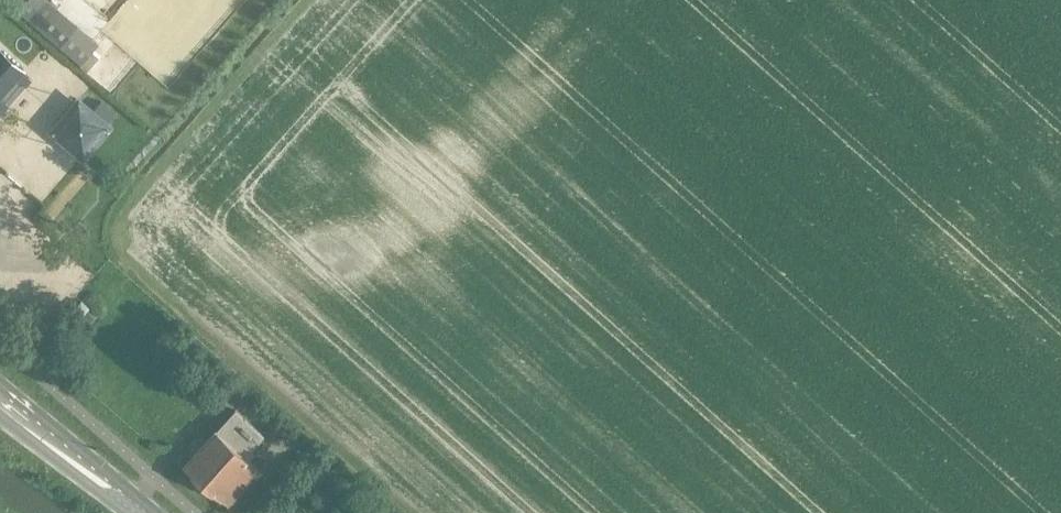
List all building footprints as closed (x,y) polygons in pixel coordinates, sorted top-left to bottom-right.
[(30,18),(57,42),(67,30),(51,15),(57,7),(49,0),(45,0),(30,18)] [(24,70),(0,48),(0,96),(24,70)] [(101,100),(95,107),(92,111),(107,124),(110,120),(117,113),(101,100)] [(108,124),(107,124),(92,111),(83,103),(61,129),(75,140),(72,143),(84,153),(108,124)] [(80,299),(75,304),(83,312),(88,307),(80,299)] [(236,409),(217,430),(248,458),(255,451),(251,448),(264,434),(236,409)] [(217,430),(208,440),(206,437),(198,437),(190,445),(191,453),(194,455),(185,465),(193,472),(191,474),(212,492),(213,490),(222,498),(223,497),(230,504),(241,492),(240,492),(260,469),(248,458),(217,430)]
